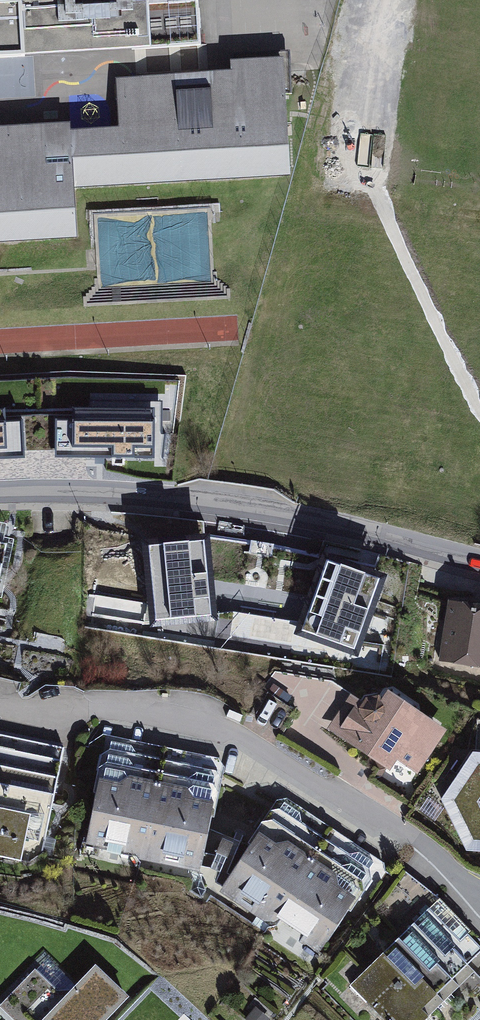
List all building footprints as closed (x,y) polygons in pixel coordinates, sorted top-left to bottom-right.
[(25,56),(24,51),(201,41),(199,0),(0,0),(0,56),(25,56)] [(74,231),(71,181),(288,168),(281,53),(232,56),(233,66),(114,73),(117,118),(73,121),(73,116),(0,120),(0,235),(74,231)] [(0,80),(0,98),(10,98),(10,80),(0,80)] [(68,410),(51,410),(50,458),(165,461),(166,431),(157,431),(158,397),(69,395),(68,410)] [(27,457),(25,411),(10,412),(9,397),(0,397),(0,458),(27,457)] [(204,586),(199,536),(154,540),(159,590),(155,591),(159,631),(213,626),(209,594),(204,586)] [(378,571),(335,556),(319,603),(312,610),(301,640),(351,658),(365,620),(361,618),(378,571)] [(448,592),(439,659),(479,665),(479,598),(448,592)] [(274,695),(279,686),(272,682),(267,690),(274,695)] [(351,689),(326,727),(391,770),(397,760),(419,774),(451,725),(388,684),(383,691),(380,689),(366,692),(362,697),(351,689)] [(281,687),(275,696),(284,701),(289,692),(281,687)] [(0,732),(0,855),(41,863),(65,745),(0,732)] [(219,756),(107,733),(83,850),(202,874),(225,765),(219,756)] [(473,746),(441,797),(466,848),(479,849),(479,747),(473,746)] [(275,798),(215,891),(320,957),(383,857),(287,796),(275,798)] [(350,984),(386,1019),(423,1019),(475,968),(468,961),(479,950),(479,939),(470,928),(460,937),(429,906),(350,984)] [(129,992),(95,960),(69,987),(56,988),(34,967),(0,1004),(17,1019),(102,1019),(129,992)]
